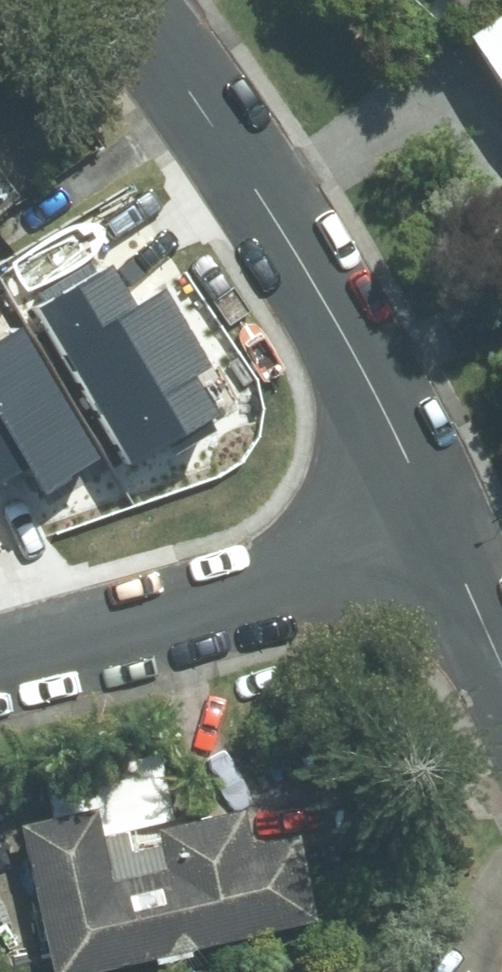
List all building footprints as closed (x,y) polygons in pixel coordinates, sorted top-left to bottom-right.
[(472,26),(501,71),(501,7),(472,26)] [(25,194),(0,162),(0,213),(25,194)] [(43,304),(35,309),(129,467),(219,414),(195,375),(212,365),(167,289),(140,305),(114,261),(96,272),(90,262),(37,293),(43,304)] [(6,474),(28,460),(47,493),(103,459),(20,322),(0,334),(0,477),(6,474)] [(303,826),(256,836),(249,802),(162,821),(171,863),(117,875),(101,802),(25,819),(58,971),(63,971),(322,916),(303,826)]
